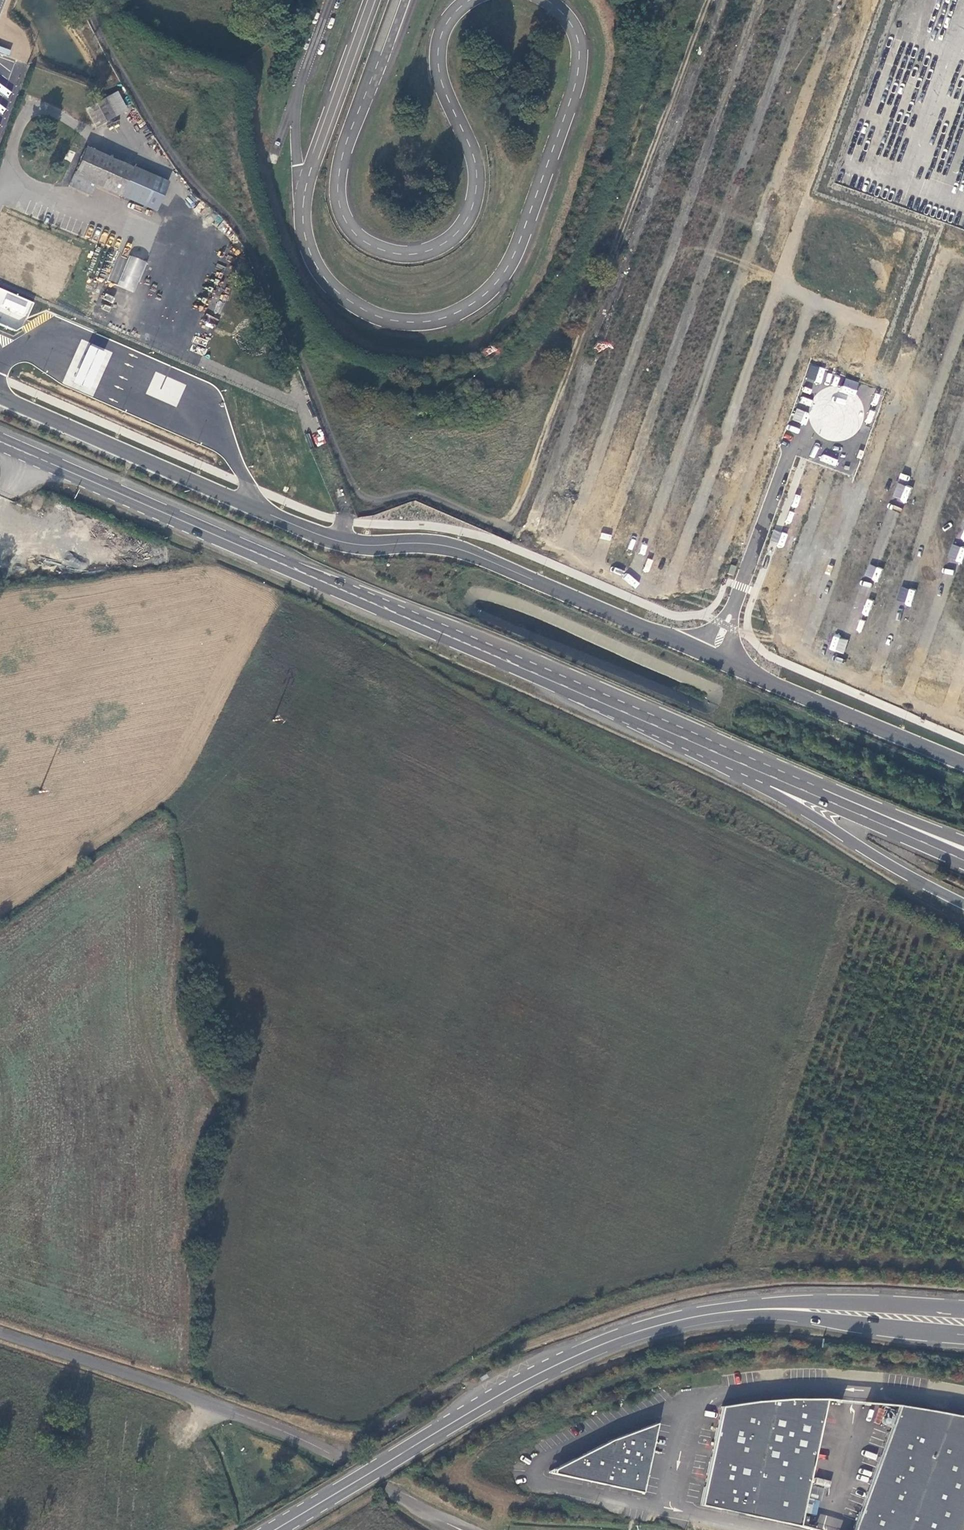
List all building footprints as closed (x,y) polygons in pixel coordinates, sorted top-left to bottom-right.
[(115,117),(105,98),(84,109),(95,128),(115,117)] [(848,145),(838,172),(867,183),(872,171),(854,165),(860,149),(848,145)] [(119,197),(132,167),(84,147),(67,187),(90,198),(95,187),(119,197)] [(119,197),(155,213),(168,182),(132,167),(119,197)] [(108,280),(133,293),(148,263),(130,254),(123,269),(115,265),(108,280)] [(33,300),(0,289),(0,324),(21,332),(33,300)] [(845,378),(843,385),(857,389),(858,382),(845,378)] [(843,653),(848,640),(834,635),(829,648),(843,653)] [(794,1397),(771,1398),(755,1399),(722,1404),(700,1503),(729,1510),(809,1527),(809,1526),(799,1523),(826,1398),(841,1400),(842,1398),(826,1397),(794,1397)] [(872,1401),(872,1403),(899,1405),(852,1529),(960,1529),(963,1520),(963,1415),(900,1403),(872,1401)] [(611,1440),(547,1472),(642,1493),(657,1423),(611,1440)]
